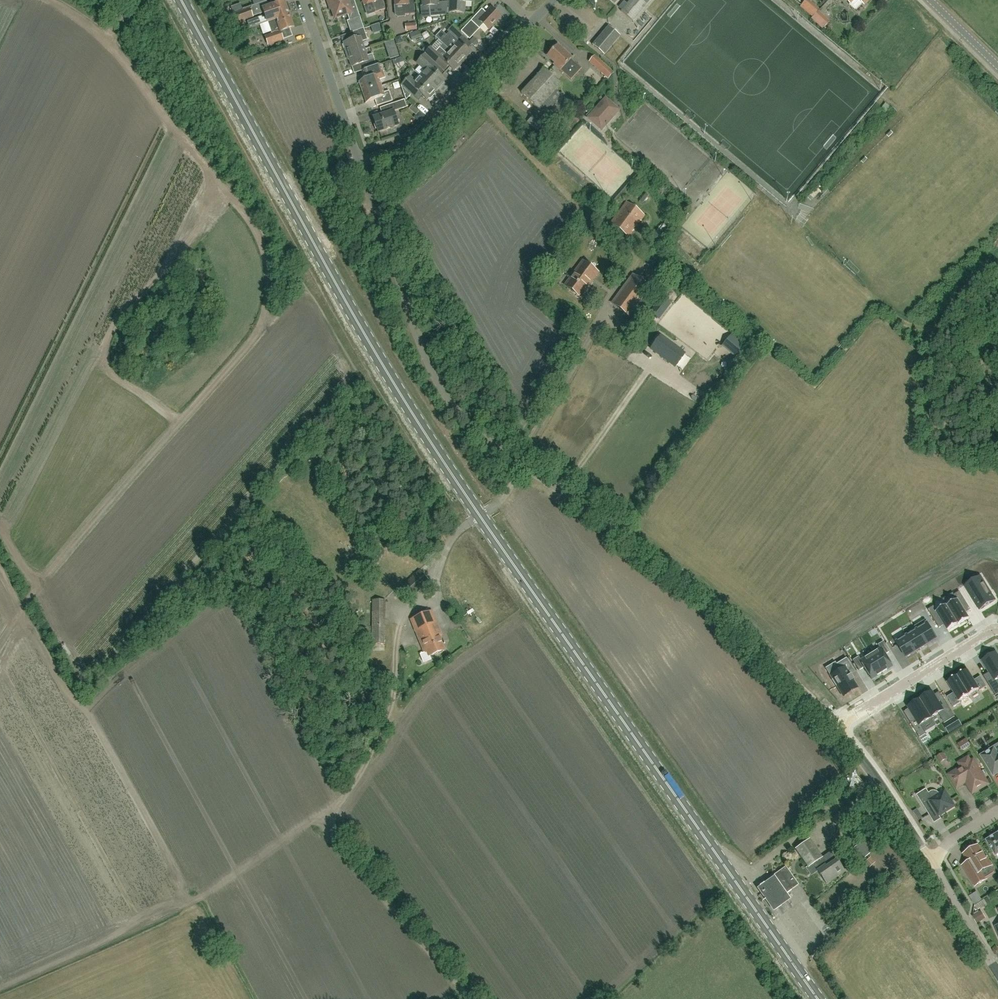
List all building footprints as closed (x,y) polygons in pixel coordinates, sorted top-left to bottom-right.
[(360,17),(355,3),(349,5),(347,0),(327,0),(330,10),(331,9),(335,18),(347,14),(349,21),(360,17)] [(365,6),(372,3),(375,12),(385,9),(382,0),(363,0),(365,6)] [(415,14),(414,2),(408,3),(407,0),(395,0),(396,6),(404,5),(404,15),(415,14)] [(447,2),(439,3),(439,0),(422,0),(423,7),(429,6),(430,17),(447,15),(447,2)] [(449,12),(464,13),(464,2),(473,3),(473,0),(450,0),(449,12)] [(646,6),(651,0),(631,0),(621,11),(632,21),(646,6)] [(850,3),(851,4),(850,5),(855,10),(857,10),(863,4),(864,4),(868,0),(847,0),(850,3)] [(284,1),(263,9),(267,23),(289,15),(284,1)] [(814,5),(808,13),(813,17),(819,10),(814,5)] [(470,40),(479,29),(483,25),(489,30),(500,17),(491,8),(479,21),(475,17),(461,32),(470,40)] [(244,21),(253,17),(250,9),(236,14),(239,22),(244,21)] [(812,18),(823,29),(830,21),(819,11),(812,18)] [(289,15),(267,23),(268,23),(272,35),(265,37),(268,45),(283,40),(281,32),(294,28),(289,15)] [(442,45),(462,63),(471,53),(460,43),(464,38),(452,27),(448,32),(451,35),(442,45)] [(604,55),(620,36),(609,27),(593,46),(604,55)] [(347,55),(364,49),(362,42),(368,40),(364,28),(350,33),(352,40),(343,43),(347,55)] [(285,34),(288,40),(295,37),(293,31),(285,34)] [(436,64),(444,72),(448,67),(454,72),(462,63),(442,45),(435,53),(430,49),(425,55),(436,64)] [(581,69),(571,60),(557,47),(548,56),(556,64),(554,65),(560,71),(571,80),(581,69)] [(364,49),(347,55),(352,67),(360,64),(363,71),(376,66),(372,54),(367,56),(364,49)] [(391,60),(400,57),(398,52),(389,55),(391,60)] [(445,81),(439,76),(444,72),(436,64),(425,55),(417,63),(426,71),(421,76),(436,91),(445,81)] [(607,80),(613,73),(594,56),(589,62),(607,80)] [(363,71),(366,81),(360,83),(363,93),(382,86),(380,79),(385,78),(381,65),(363,71)] [(521,94),(539,110),(552,122),(569,104),(556,92),(561,86),(544,70),(521,94)] [(436,91),(421,76),(419,74),(414,80),(410,76),(401,85),(411,95),(418,101),(423,97),(427,100),(428,99),(431,99),(435,95),(434,92),(436,91)] [(406,100),(411,95),(401,85),(401,86),(405,99),(406,100)] [(382,86),(363,93),(366,103),(375,100),(377,106),(392,101),(389,92),(384,93),(382,86)] [(584,114),(588,119),(601,130),(619,111),(601,95),(584,114)] [(394,112),(407,108),(405,100),(380,109),(382,115),(374,118),(379,133),(399,126),(394,112)] [(528,123),(538,132),(542,127),(532,118),(528,123)] [(629,237),(644,216),(626,204),(611,224),(629,237)] [(580,297),(597,274),(583,263),(566,286),(580,297)] [(629,316),(649,289),(633,277),(613,304),(629,316)] [(677,305),(685,298),(682,295),(674,302),(677,305)] [(744,345),(732,335),(724,344),(737,354),(744,345)] [(685,354),(660,336),(651,349),(675,367),(685,354)] [(981,577),(965,586),(968,591),(980,610),(995,601),(984,582),(981,577)] [(971,610),(960,592),(954,596),(957,601),(948,607),(947,606),(959,626),(969,619),(966,614),(971,610)] [(372,645),(385,645),(386,601),(372,600),(372,645)] [(948,631),(958,625),(958,626),(959,626),(947,606),(937,612),(934,607),(928,610),(939,629),(945,625),(948,631)] [(429,657),(445,651),(439,637),(442,636),(432,612),(411,620),(425,654),(428,652),(429,657)] [(925,621),(915,627),(916,628),(927,646),(937,639),(925,621)] [(916,628),(906,635),(916,652),(927,646),(916,628)] [(906,635),(895,641),(906,658),(916,652),(906,635)] [(880,650),(870,655),(881,673),(892,667),(884,655),(889,652),(883,642),(877,645),(880,650)] [(989,673),(983,677),(995,696),(997,694),(997,680),(997,678),(997,656),(996,653),(983,662),(989,673)] [(858,657),(853,661),(859,671),(864,668),(871,680),(881,673),(870,655),(861,661),(858,657)] [(838,671),(831,675),(833,680),(832,681),(836,687),(838,686),(844,697),(857,689),(852,682),(854,681),(851,676),(849,677),(847,673),(853,669),(852,668),(846,659),(836,665),(835,666),(838,671)] [(968,671),(958,677),(969,696),(979,690),(980,691),(987,687),(981,677),(974,681),(968,671)] [(954,693),(947,697),(954,708),(961,703),(960,701),(969,696),(958,677),(947,683),(954,693)] [(920,700),(920,701),(920,700),(931,718),(932,718),(938,714),(944,723),(955,717),(946,703),(941,707),(934,696),(932,693),(931,693),(930,692),(924,695),(925,697),(920,700)] [(910,707),(909,708),(910,709),(915,718),(909,721),(920,738),(926,734),(925,733),(922,727),(933,720),(932,718),(931,718),(920,700),(920,701),(916,703),(915,701),(909,705),(910,707)] [(957,718),(945,726),(949,734),(962,726),(957,718)] [(965,753),(974,747),(969,740),(960,745),(965,753)] [(997,773),(997,755),(994,748),(981,756),(990,771),(993,776),(997,773)] [(972,794),(988,784),(973,760),(971,761),(968,757),(958,763),(961,767),(948,775),(957,789),(964,785),(967,786),(972,794)] [(932,791),(930,792),(929,793),(926,789),(916,795),(929,815),(936,810),(939,816),(942,814),(954,806),(947,794),(944,791),(939,794),(938,793),(936,792),(934,791),(932,791)] [(923,818),(918,809),(914,812),(919,820),(923,818)] [(986,841),(996,856),(997,855),(997,833),(986,841)] [(845,871),(837,860),(826,867),(821,859),(822,858),(810,840),(796,850),(808,868),(812,865),(817,872),(818,872),(827,884),(845,871)] [(863,860),(868,855),(858,845),(854,849),(863,860)] [(978,846),(964,855),(969,862),(963,866),(975,886),(996,873),(987,858),(986,859),(978,846)] [(870,857),(865,862),(870,867),(875,862),(870,857)] [(787,894),(799,886),(787,868),(773,877),(774,878),(786,895),(787,894)] [(975,915),(979,924),(988,920),(984,911),(975,915)]
